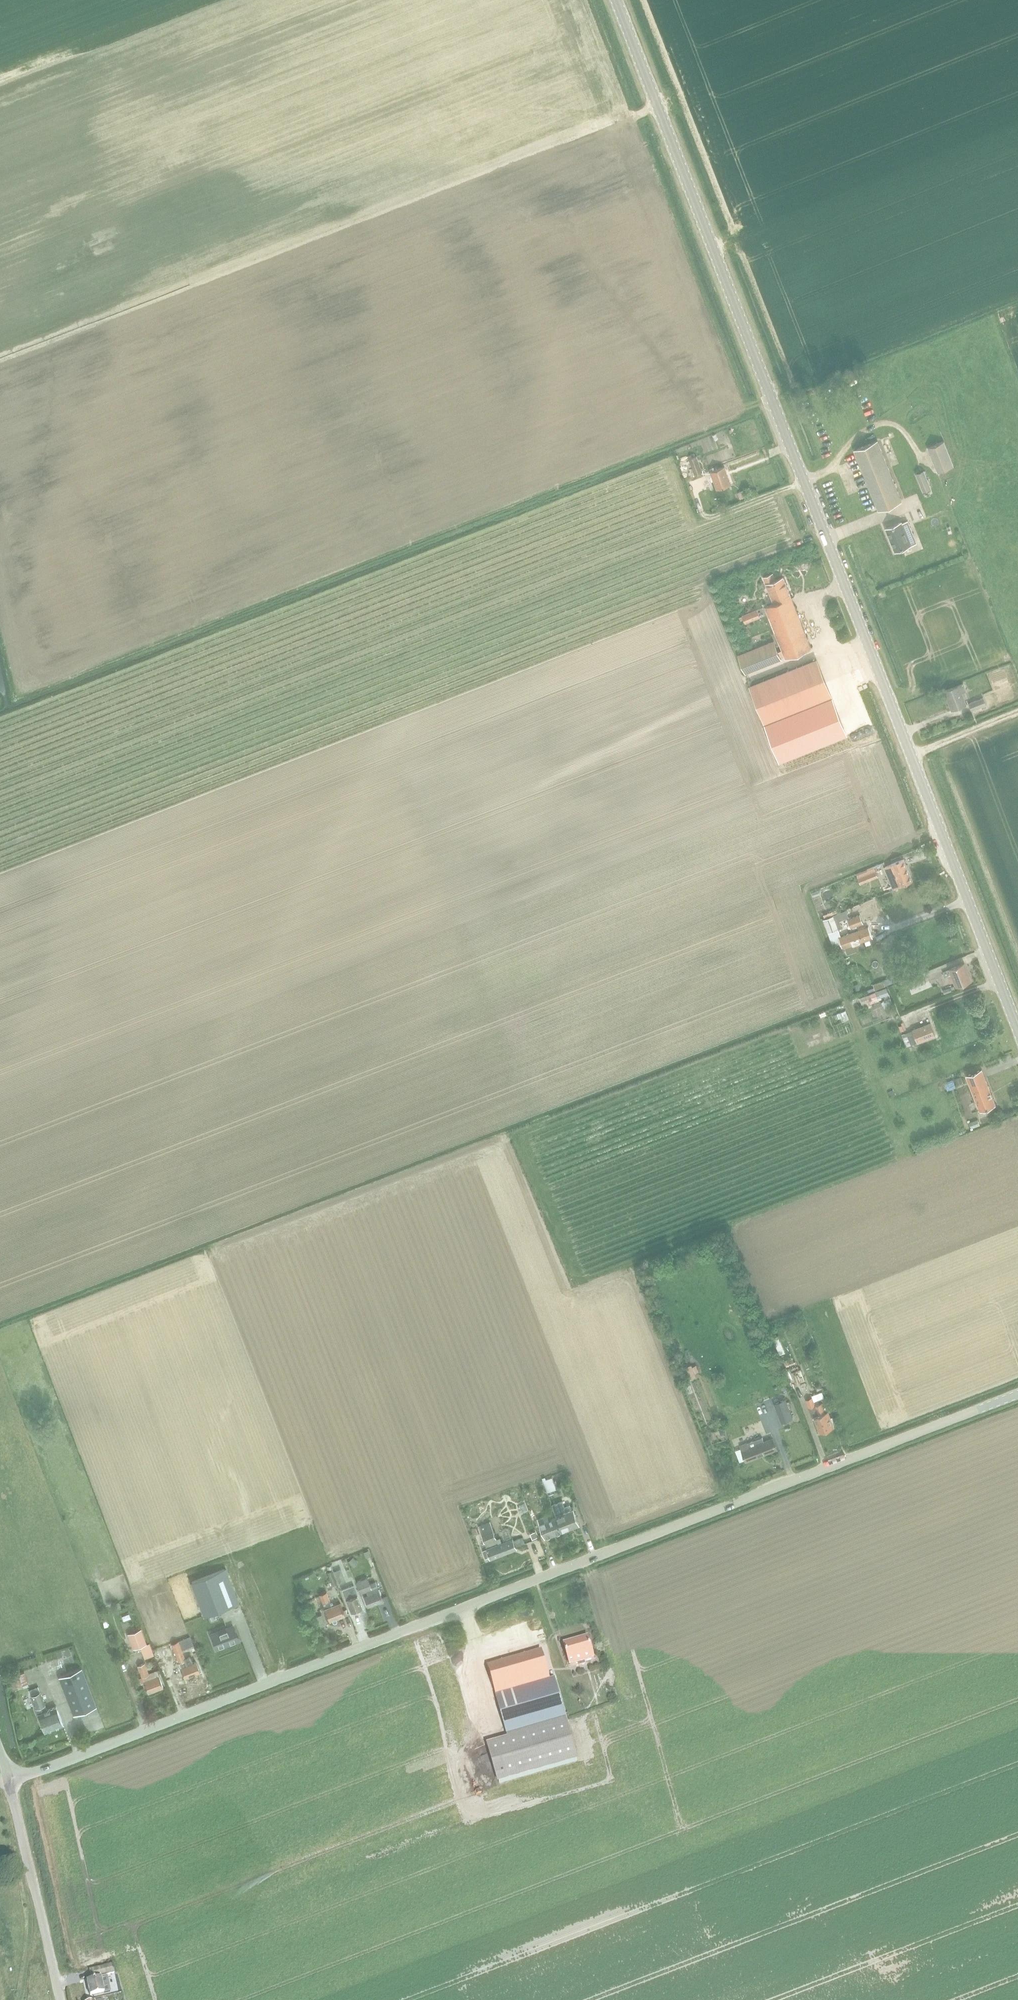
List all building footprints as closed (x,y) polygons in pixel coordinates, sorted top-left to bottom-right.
[(878,440),(854,450),(878,509),(902,500),(878,440)] [(944,441),(928,447),(937,472),(953,465),(944,441)] [(690,458),(696,474),(703,472),(697,455),(690,458)] [(725,466),(711,471),(713,477),(710,479),(712,484),(715,482),(718,489),(731,484),(725,466)] [(916,473),(923,491),(931,488),(924,470),(916,473)] [(917,491),(907,491),(908,503),(918,502),(917,491)] [(916,516),(921,529),(930,526),(929,523),(927,523),(923,513),(916,516)] [(901,521),(885,528),(893,545),(893,546),(895,551),(911,544),(908,539),(908,536),(913,534),(908,520),(902,523),(901,521)] [(786,657),(811,647),(784,577),(775,580),(773,573),(764,577),(775,602),(766,606),(782,648),(778,650),(774,640),(739,654),(746,673),(782,659),(780,655),(785,653),(786,657)] [(743,615),(746,622),(761,616),(758,609),(743,615)] [(816,658),(750,684),(765,722),(766,723),(781,760),(846,734),(834,705),(831,696),(816,658)] [(983,697),(968,703),(971,711),(986,705),(983,697)] [(904,859),(885,867),(894,888),(912,880),(904,859)] [(858,877),(861,883),(877,876),(875,871),(858,877)] [(859,915),(847,919),(850,928),(862,923),(859,915)] [(835,949),(842,946),(843,949),(845,948),(847,955),(857,951),(854,945),(873,938),(868,926),(841,937),(834,918),(824,922),(835,949)] [(964,962),(950,968),(957,986),(971,980),(964,962)] [(923,975),(908,980),(911,987),(926,982),(923,975)] [(883,979),(873,983),(875,989),(893,982),(890,976),(883,979)] [(886,987),(875,991),(878,998),(888,994),(886,987)] [(837,1016),(847,1012),(844,1006),(834,1010),(837,1016)] [(911,1030),(902,1034),(906,1046),(935,1035),(930,1022),(911,1030)] [(984,1067),(986,1073),(1008,1067),(1006,1061),(984,1067)] [(980,1110),(995,1104),(982,1069),(966,1075),(980,1110)] [(953,1080),(945,1083),(947,1090),(956,1087),(953,1080)] [(691,1365),(686,1367),(690,1379),(696,1376),(694,1373),(692,1366),(691,1365)] [(797,1369),(792,1371),(799,1391),(805,1389),(797,1369)] [(781,1422),(793,1417),(785,1399),(774,1403),(781,1422)] [(813,1417),(815,1416),(822,1431),(833,1427),(830,1419),(831,1419),(828,1411),(826,1412),(822,1402),(820,1403),(818,1399),(814,1401),(816,1406),(809,1408),(813,1417)] [(744,1412),(733,1416),(742,1441),(753,1436),(744,1412)] [(764,1441),(762,1437),(740,1445),(741,1448),(735,1450),(740,1461),(745,1459),(746,1460),(760,1455),(759,1454),(763,1453),(763,1454),(777,1448),(773,1438),(764,1441)] [(546,1480),(550,1492),(556,1489),(551,1477),(546,1480)] [(552,1504),(556,1516),(562,1531),(579,1525),(573,1509),(572,1510),(570,1504),(564,1506),(562,1500),(552,1504)] [(556,1516),(549,1518),(547,1515),(540,1517),(542,1521),(540,1522),(546,1537),(562,1531),(556,1516)] [(513,1537),(502,1541),(501,1539),(497,1540),(493,1529),(490,1520),(478,1525),(487,1548),(482,1549),(485,1557),(490,1555),(491,1558),(517,1548),(513,1537)] [(369,1548),(364,1550),(368,1560),(373,1558),(369,1548)] [(337,1556),(339,1563),(347,1560),(345,1554),(337,1556)] [(353,1557),(348,1562),(352,1565),(357,1560),(353,1557)] [(335,1574),(340,1573),(338,1569),(336,1562),(331,1564),(335,1574)] [(226,1568),(192,1582),(205,1615),(239,1601),(226,1568)] [(333,1585),(336,1584),(331,1570),(328,1572),(333,1585)] [(342,1574),(337,1576),(339,1583),(345,1581),(342,1574)] [(383,1600),(379,1590),(376,1581),(370,1583),(368,1577),(356,1581),(360,1593),(367,1590),(368,1594),(364,1596),(368,1606),(383,1600)] [(351,1612),(362,1607),(353,1585),(342,1589),(351,1612)] [(345,1614),(341,1602),(332,1605),(327,1591),(320,1593),(330,1620),(345,1614)] [(233,1625),(211,1633),(217,1648),(239,1640),(233,1625)] [(133,1648),(146,1644),(140,1629),(127,1633),(133,1648)] [(193,1662),(190,1655),(186,1656),(183,1649),(193,1645),(190,1636),(171,1643),(185,1677),(201,1671),(197,1660),(193,1662)] [(570,1666),(579,1663),(579,1666),(585,1664),(585,1661),(594,1659),(588,1638),(564,1644),(570,1666)] [(577,1761),(554,1679),(549,1680),(541,1651),(488,1666),(508,1739),(489,1744),(500,1783),(577,1761)] [(138,1665),(148,1692),(164,1685),(158,1670),(149,1673),(145,1662),(138,1665)] [(81,1667),(59,1676),(73,1714),(96,1705),(81,1667)] [(13,1689),(28,1684),(24,1672),(9,1677),(13,1689)] [(47,1709),(40,1690),(38,1686),(29,1690),(31,1694),(36,1707),(38,1713),(37,1713),(44,1731),(63,1723),(56,1706),(47,1709)] [(22,1691),(25,1703),(31,1701),(28,1690),(22,1691)] [(114,1973),(113,1966),(113,1964),(90,1970),(91,1978),(114,1973)] [(108,1984),(106,1977),(101,1978),(87,1981),(90,1996),(104,1993),(110,1992),(108,1984)]
